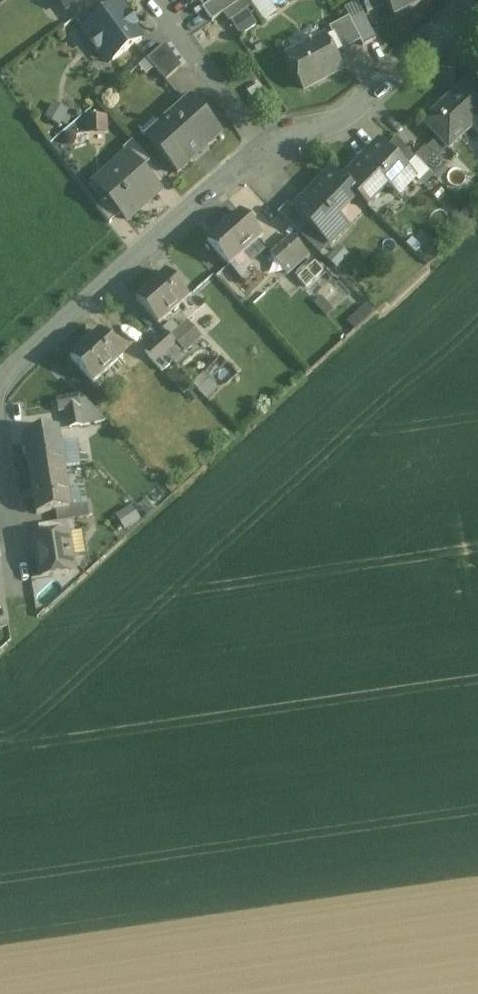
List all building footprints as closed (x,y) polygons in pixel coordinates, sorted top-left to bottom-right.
[(66,12),(82,0),(57,0),(66,12)] [(75,20),(83,31),(112,10),(105,0),(103,0),(75,20)] [(202,9),(212,22),(243,1),(242,0),(214,0),(202,9)] [(255,1),(266,20),(279,12),(272,0),(257,0),(255,1)] [(361,1),(367,14),(387,4),(385,0),(362,0),(361,1)] [(387,4),(394,18),(430,1),(430,0),(385,0),(387,4)] [(112,10),(83,31),(108,68),(141,41),(132,28),(135,26),(120,5),(112,10)] [(351,21),(361,42),(363,46),(376,40),(364,15),(351,21)] [(349,18),(329,28),(342,51),(361,42),(351,21),(349,18)] [(310,46),(287,58),(289,61),(287,66),(291,74),(296,75),(304,90),(341,71),(325,39),(312,45),(311,43),(309,44),(310,46)] [(165,45),(146,61),(165,82),(181,68),(165,45)] [(425,124),(448,149),(477,121),(477,83),(474,79),(425,124)] [(146,139),(178,175),(221,136),(200,113),(201,112),(190,99),(146,139)] [(56,101),(47,116),(64,126),(73,110),(56,101)] [(103,132),(102,115),(86,116),(88,134),(103,132)] [(396,139),(385,151),(406,170),(416,159),(415,158),(396,139)] [(150,162),(132,142),(123,150),(128,156),(129,156),(142,170),(150,162)] [(385,151),(379,144),(341,182),(341,183),(367,208),(377,218),(415,179),(406,170),(385,151)] [(445,169),(425,148),(415,158),(416,159),(435,179),(445,169)] [(142,170),(129,156),(128,156),(107,175),(105,173),(94,182),(96,185),(96,186),(106,198),(121,214),(126,220),(160,190),(142,170)] [(293,211),(293,212),(307,226),(329,247),(367,208),(341,183),(341,182),(331,173),(293,211)] [(121,214),(106,198),(97,207),(110,224),(121,214)] [(293,211),(287,205),(277,215),(298,234),(307,226),(293,212),(293,211)] [(240,213),(207,242),(229,267),(262,237),(240,213)] [(292,237),(271,256),(287,274),(308,255),(292,237)] [(314,258),(296,274),(314,294),(332,278),(314,258)] [(166,273),(136,300),(158,325),(188,298),(166,273)] [(100,332),(70,359),(93,384),(122,357),(100,332)] [(178,346),(166,332),(155,342),(167,355),(178,346)] [(167,355),(155,342),(144,351),(156,365),(167,355)] [(198,384),(209,397),(238,373),(227,360),(198,384)] [(77,396),(56,400),(58,413),(66,411),(79,409),(77,396)] [(79,409),(66,411),(69,429),(82,427),(79,409)] [(58,430),(24,436),(30,475),(64,470),(65,470),(58,430)] [(64,470),(31,475),(37,514),(55,511),(70,509),(64,470)] [(70,509),(55,511),(57,524),(71,522),(90,518),(88,506),(70,509)] [(131,507),(118,516),(126,529),(139,520),(131,507)] [(57,524),(40,526),(42,538),(68,534),(73,533),(71,522),(57,524)] [(42,538),(34,539),(41,578),(67,574),(73,568),(68,534),(42,538)]
